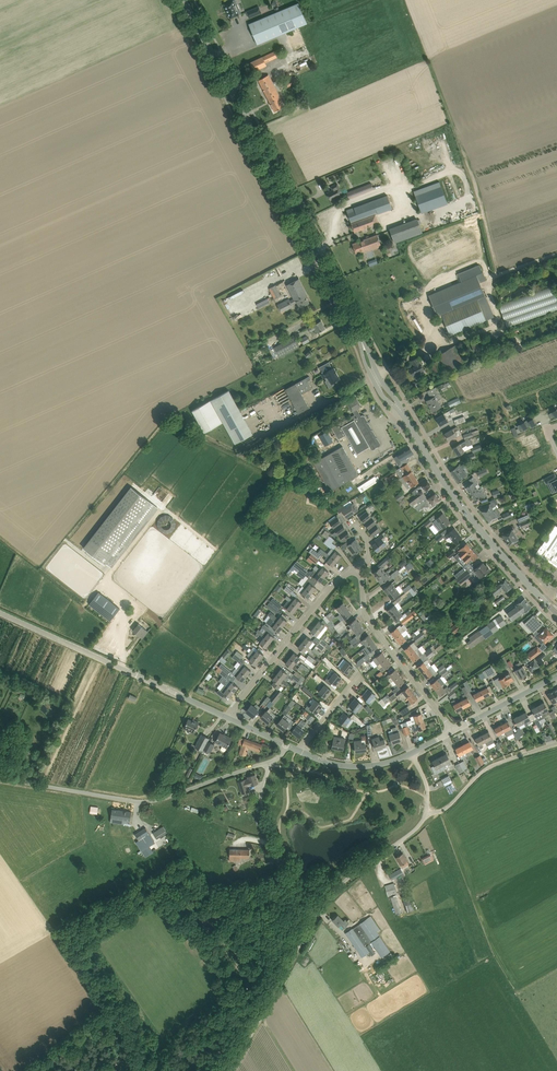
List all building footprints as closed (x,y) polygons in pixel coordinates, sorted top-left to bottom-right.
[(237,10),(240,9),(238,4),(235,5),(233,1),(224,4),(230,19),(239,15),(237,10)] [(307,24),(299,3),(249,24),(257,44),(307,24)] [(261,13),(259,7),(247,12),(249,18),(261,13)] [(275,51),(250,63),(254,71),(267,65),(265,63),(278,57),(275,51)] [(279,98),(280,97),(269,75),(259,80),(275,112),(283,107),(279,98)] [(284,82),(287,88),(300,82),(297,76),(284,82)] [(327,193),(330,200),(341,195),(339,192),(341,191),(337,184),(331,187),(332,190),(327,193)] [(441,186),(415,196),(421,212),(447,202),(441,186)] [(359,188),(351,191),(353,197),(361,194),(359,188)] [(378,223),(375,215),(392,209),(387,195),(346,210),(354,232),(378,223)] [(391,228),(396,242),(425,233),(420,218),(391,228)] [(377,235),(353,244),(356,254),(364,251),(365,252),(374,249),(381,246),(377,235)] [(462,282),(429,295),(436,312),(435,312),(436,316),(477,299),(486,296),(477,275),(462,282)] [(293,299),(290,301),(289,299),(277,305),(281,313),(293,307),(292,305),(297,302),(300,308),(309,303),(305,295),(306,294),(299,279),(286,285),(293,299)] [(269,288),(274,300),(280,296),(275,285),(269,288)] [(506,328),(556,310),(556,298),(553,287),(498,306),(506,328)] [(477,299),(436,316),(439,321),(443,319),(450,335),(486,321),(477,299)] [(314,325),(308,328),(310,332),(316,329),(318,333),(325,329),(321,321),(314,324),(314,325)] [(303,344),(310,341),(307,335),(301,338),(303,344)] [(294,337),(274,347),(280,357),(299,347),(294,337)] [(470,342),(473,350),(478,348),(479,351),(489,347),(486,337),(470,342)] [(498,340),(503,350),(508,348),(503,338),(498,340)] [(438,355),(446,370),(466,359),(459,346),(458,346),(457,344),(438,355)] [(415,366),(410,369),(413,375),(416,380),(421,378),(418,372),(424,369),(420,364),(421,363),(418,357),(411,361),(415,366)] [(431,363),(436,373),(444,368),(439,358),(431,363)] [(323,374),(325,377),(327,376),(332,384),(340,379),(334,368),(323,374)] [(285,389),(299,414),(309,408),(302,394),(312,388),(306,378),(285,389)] [(431,398),(427,401),(432,411),(441,407),(438,400),(441,399),(435,387),(427,391),(431,398)] [(228,390),(210,400),(235,443),(253,433),(228,390)] [(448,402),(450,406),(454,404),(454,405),(455,405),(455,404),(456,404),(457,404),(461,403),(458,397),(448,402)] [(352,416),(351,417),(369,447),(370,447),(371,448),(374,449),(380,445),(381,443),(378,438),(376,437),(377,436),(373,430),(372,430),(372,428),(369,422),(367,422),(368,421),(365,415),(363,415),(362,415),(358,408),(361,406),(357,398),(346,404),(351,411),(352,411),(355,416),(352,418),(352,416)] [(204,433),(222,423),(210,401),(192,411),(204,433)] [(446,417),(451,414),(450,414),(455,411),(453,408),(436,418),(440,425),(448,421),(446,417)] [(549,414),(551,418),(554,416),(555,418),(556,417),(556,410),(556,409),(549,414)] [(453,419),(455,424),(466,420),(464,415),(453,419)] [(369,447),(351,417),(332,428),(338,439),(346,435),(357,454),(369,447)] [(527,420),(525,421),(528,427),(531,425),(532,427),(536,424),(533,418),(528,421),(527,420)] [(525,421),(517,426),(519,430),(522,428),(523,430),(528,427),(525,421)] [(445,433),(449,440),(456,435),(457,437),(461,434),(456,427),(452,429),(445,433)] [(463,435),(465,439),(473,436),(480,434),(478,429),(463,435)] [(330,430),(320,436),(325,445),(335,440),(330,430)] [(460,444),(453,448),(458,455),(465,451),(471,448),(473,447),(472,444),(472,443),(470,438),(464,441),(460,444)] [(473,447),(471,448),(473,452),(474,452),(483,449),(481,446),(481,444),(473,447)] [(342,446),(313,462),(330,491),(359,475),(342,446)] [(394,457),(399,467),(409,461),(407,458),(414,454),(410,447),(394,457)] [(473,452),(465,455),(467,460),(476,457),(474,452),(473,452)] [(401,478),(402,477),(412,471),(407,464),(401,467),(396,470),(401,478)] [(451,471),(458,481),(468,474),(466,470),(464,471),(459,465),(451,471)] [(412,471),(402,477),(405,482),(407,480),(412,487),(419,482),(412,471)] [(556,491),(556,479),(556,478),(555,473),(544,479),(546,484),(547,483),(550,488),(553,486),(556,491)] [(375,476),(362,484),(366,489),(378,481),(375,476)] [(466,487),(470,493),(480,487),(481,486),(481,485),(480,486),(478,484),(473,477),(469,479),(472,483),(466,487)] [(414,504),(425,495),(423,492),(427,489),(431,486),(429,484),(430,484),(427,480),(420,486),(420,485),(417,488),(415,489),(417,493),(419,496),(418,496),(411,501),(411,500),(409,501),(412,506),(413,505),(414,504)] [(84,547),(102,561),(106,564),(106,563),(112,567),(159,507),(150,500),(131,486),(84,547)] [(480,487),(470,493),(475,500),(481,496),(482,498),(480,498),(482,502),(488,500),(487,496),(482,489),(483,489),(481,486),(480,487)] [(492,492),(494,498),(501,496),(499,490),(492,492)] [(395,496),(398,501),(405,496),(402,492),(395,496)] [(425,495),(414,504),(413,505),(416,509),(419,507),(419,506),(423,504),(424,506),(428,507),(429,506),(430,508),(436,504),(436,503),(440,500),(435,493),(428,498),(425,495)] [(482,510),(486,516),(493,511),(491,507),(493,506),(494,506),(498,503),(495,499),(490,501),(491,503),(486,507),(482,510)] [(344,506),(338,510),(341,514),(344,512),(347,517),(358,510),(353,503),(353,504),(350,500),(343,505),(344,506)] [(493,511),(486,516),(490,522),(494,519),(495,520),(501,516),(498,513),(500,511),(498,508),(497,508),(493,511)] [(502,514),(504,519),(512,515),(510,510),(502,514)] [(359,517),(364,523),(372,517),(367,511),(359,517)] [(178,528),(172,513),(156,520),(162,535),(178,528)] [(443,513),(432,522),(439,531),(450,522),(443,513)] [(329,522),(334,529),(342,523),(337,516),(329,522)] [(364,523),(369,529),(376,524),(377,523),(372,517),(364,523)] [(529,519),(519,523),(521,527),(531,523),(529,519)] [(334,529),(338,535),(347,529),(342,523),(334,529)] [(376,524),(369,529),(368,530),(373,537),(381,531),(376,524)] [(555,524),(536,553),(556,567),(556,525),(555,524)] [(461,537),(455,528),(444,537),(445,540),(450,537),(455,542),(461,537)] [(503,535),(507,541),(506,541),(506,542),(506,543),(507,543),(507,544),(508,544),(509,543),(509,544),(513,542),(514,544),(519,541),(517,539),(518,539),(514,533),(517,531),(515,528),(512,529),(503,535)] [(347,529),(338,535),(343,542),(351,536),(347,529)] [(373,545),(378,552),(386,545),(382,540),(385,538),(382,534),(375,539),(377,542),(373,545)] [(329,536),(324,543),(329,547),(332,543),(335,540),(329,536)] [(348,546),(354,554),(362,548),(359,545),(358,546),(354,540),(353,541),(351,539),(343,545),(345,547),(348,546)] [(462,559),(472,550),(467,543),(458,551),(460,553),(459,554),(462,559)] [(313,548),(310,552),(319,559),(323,555),(318,552),(313,548)] [(332,548),(331,549),(328,553),(328,554),(337,561),(341,556),(336,551),(335,551),(332,548)] [(446,555),(449,558),(456,553),(453,549),(446,555)] [(472,550),(467,554),(462,559),(468,565),(474,560),(478,556),(472,550)] [(328,554),(324,551),(322,554),(326,557),(324,560),(333,566),(337,561),(328,554)] [(311,554),(308,558),(312,562),(315,564),(319,560),(311,554)] [(426,563),(430,567),(434,563),(431,559),(426,563)] [(405,567),(408,570),(413,565),(410,562),(405,567)] [(470,573),(467,570),(464,572),(460,575),(464,580),(474,572),(479,579),(490,570),(486,565),(485,566),(483,563),(474,570),(474,569),(470,573)] [(315,566),(313,568),(325,577),(329,572),(321,565),(319,568),(315,566)] [(373,573),(377,578),(385,572),(387,571),(386,570),(385,572),(383,570),(385,568),(383,566),(381,567),(373,573)] [(303,567),(300,570),(306,575),(309,571),(303,567)] [(309,571),(306,575),(311,579),(313,577),(320,582),(325,577),(313,568),(314,569),(313,571),(309,571)] [(385,572),(377,578),(381,583),(387,579),(389,581),(393,578),(400,572),(397,569),(391,574),(390,575),(387,571),(385,572)] [(298,572),(297,574),(303,579),(306,575),(300,570),(298,572)] [(392,582),(393,585),(403,577),(400,572),(393,578),(395,580),(392,582)] [(490,592),(493,596),(503,588),(506,592),(513,587),(506,579),(500,584),(490,592)] [(307,580),(302,586),(312,593),(316,588),(307,580)] [(289,582),(286,586),(293,591),(296,588),(289,582)] [(384,589),(387,594),(396,588),(393,585),(392,582),(388,585),(388,586),(384,589)] [(396,588),(387,594),(392,599),(400,593),(402,591),(402,590),(399,585),(396,588)] [(405,593),(412,588),(409,585),(403,590),(405,593)] [(293,591),(286,586),(284,589),(291,594),(293,591)] [(302,586),(298,591),(307,599),(312,593),(302,586)] [(89,604),(110,621),(120,609),(99,592),(89,604)] [(287,595),(285,598),(288,600),(297,608),(302,602),(296,598),(293,600),(287,595)] [(501,603),(500,602),(505,598),(503,595),(495,601),(498,606),(501,603)] [(273,598),(270,602),(280,609),(282,606),(273,598)] [(517,604),(506,612),(513,621),(531,607),(525,598),(517,604)] [(293,613),(297,608),(288,600),(283,607),(287,609),(293,613)] [(280,609),(270,602),(268,605),(271,607),(271,608),(277,613),(280,609)] [(395,605),(387,611),(391,616),(399,610),(402,608),(398,602),(395,605)] [(336,608),(341,614),(348,608),(343,603),(336,608)] [(348,608),(341,614),(345,619),(352,614),(348,608)] [(399,610),(391,616),(395,621),(399,618),(401,616),(404,619),(408,616),(406,613),(405,613),(403,615),(399,610)] [(326,616),(330,622),(335,618),(331,612),(326,616)] [(401,621),(400,621),(403,624),(412,618),(409,614),(408,616),(404,619),(401,621)] [(534,616),(535,615),(534,614),(524,623),(534,633),(543,624),(542,623),(541,623),(534,616)] [(279,615),(275,620),(283,626),(287,621),(279,615)] [(500,615),(469,638),(474,644),(485,637),(486,638),(507,623),(505,621),(500,615)] [(276,630),(278,632),(283,626),(275,620),(272,618),(270,617),(264,625),(274,633),(276,630)] [(351,627),(353,630),(360,624),(356,619),(349,624),(351,627)] [(319,620),(315,626),(321,630),(325,625),(322,622),(319,620)] [(324,620),(322,622),(325,625),(328,627),(327,628),(333,633),(336,629),(330,625),(324,620)] [(334,626),(337,629),(345,623),(342,620),(334,626)] [(447,624),(449,626),(450,627),(449,628),(454,633),(460,628),(456,623),(453,625),(451,621),(447,624)] [(345,623),(337,629),(339,633),(347,626),(345,623)] [(133,631),(143,638),(148,632),(139,624),(133,631)] [(360,624),(353,630),(357,635),(364,630),(360,624)] [(395,629),(391,632),(396,638),(402,634),(408,629),(404,624),(401,627),(400,625),(397,627),(395,629)] [(262,636),(264,638),(270,642),(274,637),(272,635),(274,633),(264,625),(263,625),(262,627),(262,628),(260,630),(258,629),(256,632),(257,632),(259,634),(260,634),(262,636)] [(315,626),(311,631),(317,636),(319,638),(324,633),(321,630),(315,626)] [(534,636),(543,645),(553,635),(546,627),(542,631),(541,630),(538,633),(538,632),(534,636)] [(416,636),(414,638),(416,641),(425,635),(422,631),(416,636)] [(402,634),(396,638),(400,644),(406,639),(409,637),(407,634),(404,637),(402,634)] [(362,640),(367,646),(373,641),(369,635),(362,640)] [(307,636),(302,642),(308,646),(312,641),(307,636)] [(270,642),(264,638),(260,643),(266,648),(270,642)] [(322,639),(319,642),(325,647),(329,650),(332,646),(330,644),(322,638),(322,639)] [(373,641),(367,646),(371,652),(377,647),(373,641)] [(312,655),(315,652),(318,655),(319,655),(313,650),(308,647),(308,646),(302,642),(298,647),(304,652),(306,649),(312,655)] [(404,649),(409,655),(415,651),(418,648),(415,645),(413,642),(410,645),(404,649)] [(527,655),(531,660),(534,657),(542,652),(537,646),(527,655)] [(415,651),(409,655),(414,661),(420,657),(419,657),(423,654),(421,652),(420,652),(418,648),(415,651)] [(253,649),(249,652),(259,660),(264,654),(258,650),(256,652),(253,649)] [(259,660),(249,652),(248,655),(252,658),(249,661),(255,665),(259,660)] [(377,665),(380,663),(386,658),(382,652),(373,659),(377,665)] [(542,652),(534,657),(537,661),(541,658),(544,656),(542,652)] [(294,653),(290,658),(296,662),(300,657),(299,657),(294,653)] [(362,658),(365,661),(371,656),(369,653),(362,658)] [(236,667),(236,668),(247,676),(251,670),(245,666),(239,661),(241,658),(235,654),(232,657),(238,661),(235,666),(236,667)] [(326,663),(331,668),(334,665),(326,656),(323,659),(327,662),(326,663)] [(522,661),(525,665),(531,660),(528,656),(522,661)] [(500,659),(506,668),(509,666),(507,662),(506,660),(505,660),(503,657),(500,659)] [(296,662),(290,658),(285,663),(291,668),(296,662)] [(312,663),(307,658),(305,661),(314,668),(316,666),(312,663)] [(365,661),(362,658),(357,662),(358,662),(355,664),(357,667),(363,662),(365,661)] [(386,658),(380,663),(383,666),(380,669),(382,671),(385,669),(391,664),(386,658)] [(418,666),(422,673),(432,665),(427,659),(424,662),(418,666)] [(527,666),(531,672),(539,666),(534,660),(529,664),(528,664),(527,665),(527,666)] [(341,668),(348,674),(354,667),(347,661),(341,668)] [(516,670),(520,678),(527,674),(523,666),(522,666),(519,662),(516,664),(518,668),(516,670)] [(223,669),(222,670),(228,674),(231,671),(222,663),(219,667),(223,669)] [(432,665),(422,673),(427,679),(433,674),(436,671),(437,670),(439,673),(445,668),(442,664),(437,668),(434,664),(432,665)] [(247,676),(236,668),(234,670),(237,672),(234,674),(237,677),(236,677),(242,681),(247,676)] [(439,673),(442,677),(449,672),(446,668),(439,673)] [(281,669),(277,674),(286,681),(290,676),(281,669)] [(391,677),(394,680),(400,675),(395,669),(389,674),(386,677),(388,679),(391,677)] [(296,671),(294,674),(302,681),(305,678),(296,671)] [(325,680),(326,682),(329,684),(332,681),(336,685),(342,678),(335,672),(331,677),(329,675),(325,680)] [(499,677),(494,680),(499,688),(503,686),(503,687),(510,683),(510,682),(514,680),(509,672),(505,674),(505,676),(500,679),(499,677)] [(286,681),(277,674),(273,679),(275,681),(272,685),(278,690),(281,686),(279,684),(281,681),(284,684),(285,683),(286,683),(285,685),(287,687),(289,684),(287,682),(286,681)] [(302,681),(294,674),(290,678),(293,680),(293,679),(299,684),(300,684),(301,684),(302,685),(304,682),(302,681)] [(313,678),(320,683),(323,679),(316,674),(313,678)] [(405,682),(400,675),(394,680),(397,684),(393,686),(395,688),(398,686),(405,682)] [(222,677),(219,680),(222,683),(224,684),(234,692),(238,687),(232,682),(228,679),(227,681),(222,677)] [(437,679),(431,684),(436,690),(442,685),(445,683),(440,677),(437,679)] [(449,686),(452,690),(458,685),(456,682),(449,686)] [(485,688),(480,690),(484,697),(491,693),(488,687),(487,687),(485,683),(483,685),(485,688)] [(219,689),(217,692),(223,697),(226,694),(230,697),(234,692),(224,684),(220,690),(219,689)] [(319,692),(326,698),(332,691),(325,685),(319,692)] [(442,685),(436,690),(440,696),(446,691),(449,689),(447,686),(444,689),(442,685)] [(302,689),(306,693),(311,697),(314,694),(305,686),(302,689)] [(465,699),(461,701),(464,708),(471,704),(468,698),(470,696),(465,686),(461,688),(464,694),(462,695),(464,699),(464,698),(465,699)] [(403,701),(407,697),(413,693),(408,687),(402,691),(402,692),(398,695),(403,701)] [(271,699),(267,705),(270,707),(267,711),(266,711),(261,717),(268,723),(272,719),(273,719),(276,715),(271,711),(273,710),(270,707),(274,702),(276,704),(281,697),(280,697),(283,694),(281,693),(282,692),(279,689),(271,699)] [(362,696),(369,702),(375,694),(368,689),(362,696)] [(484,697),(480,690),(476,692),(475,689),(472,690),(474,694),(473,694),(477,701),(484,697)] [(554,691),(548,694),(553,704),(556,702),(556,697),(554,691)] [(390,700),(391,701),(397,697),(395,693),(394,693),(388,698),(390,700)] [(413,693),(407,697),(410,701),(407,703),(409,705),(412,703),(418,699),(413,693)] [(268,696),(262,704),(265,707),(267,705),(271,699),(268,696)] [(312,710),(317,713),(323,706),(313,698),(312,700),(311,700),(310,701),(310,702),(312,704),(310,707),(308,705),(305,708),(310,712),(312,710)] [(349,706),(356,711),(357,711),(362,705),(362,704),(355,698),(349,706)] [(285,709),(289,712),(296,702),(293,699),(285,709)] [(464,708),(461,701),(457,703),(455,700),(452,701),(453,705),(457,711),(464,708)] [(544,702),(538,705),(544,716),(550,713),(549,712),(544,702)] [(246,711),(253,717),(260,707),(256,704),(254,706),(251,704),(246,711)] [(365,708),(370,714),(373,711),(368,705),(365,708)] [(538,705),(532,709),(534,713),(537,719),(538,719),(539,720),(544,717),(544,716),(538,705)] [(399,711),(402,715),(409,710),(406,706),(399,711)] [(303,715),(313,722),(316,718),(306,711),(303,715)] [(526,712),(520,715),(524,723),(526,726),(533,723),(532,721),(531,722),(530,720),(530,719),(528,716),(526,712)] [(344,713),(338,720),(345,725),(351,718),(349,717),(344,713)] [(411,720),(406,721),(406,722),(408,725),(413,724),(417,723),(424,720),(421,713),(414,716),(410,717),(411,720)] [(277,725),(283,730),(286,727),(289,729),(292,725),(286,720),(288,717),(285,714),(277,725)] [(520,715),(514,718),(518,726),(524,723),(520,715)] [(391,718),(395,725),(399,723),(395,716),(391,718)] [(185,726),(195,731),(199,722),(196,721),(195,722),(188,719),(185,726)] [(417,723),(413,724),(414,728),(415,731),(419,730),(426,728),(424,720),(417,723)] [(508,721),(501,725),(505,731),(507,737),(513,733),(517,740),(520,738),(519,736),(517,732),(514,733),(508,721)] [(301,729),(304,725),(300,722),(292,731),(299,737),(304,731),(301,729)] [(548,724),(555,737),(556,736),(555,734),(556,733),(551,722),(548,724)] [(505,731),(501,725),(494,728),(498,735),(500,738),(503,737),(501,733),(505,731)] [(390,735),(391,738),(393,743),(402,740),(399,731),(398,732),(396,727),(392,728),(394,733),(390,735)] [(489,731),(482,735),(485,742),(485,741),(488,746),(494,742),(489,731)] [(220,733),(215,742),(222,746),(221,748),(221,750),(223,751),(226,750),(232,738),(226,736),(220,733)] [(203,751),(205,748),(209,741),(210,738),(202,734),(195,746),(203,751)] [(485,742),(482,735),(475,738),(479,745),(481,749),(484,747),(482,743),(485,742)] [(383,747),(386,746),(384,739),(380,740),(379,736),(372,738),(377,751),(383,748),(383,747)] [(332,748),(343,750),(345,739),(334,737),(333,742),(331,742),(330,745),(332,746),(332,748)] [(239,753),(246,756),(249,748),(260,752),(262,745),(245,738),(239,753)] [(361,740),(354,741),(355,746),(356,752),(367,750),(366,743),(365,739),(361,740)] [(209,741),(205,748),(211,752),(215,744),(209,741)] [(469,742),(463,745),(466,752),(470,750),(472,753),(475,752),(473,748),(469,742)] [(466,752),(463,745),(456,749),(461,759),(468,756),(466,752)] [(447,753),(439,757),(445,768),(452,764),(451,761),(447,753)] [(484,763),(482,758),(480,755),(475,757),(479,765),(484,763)] [(445,768),(439,757),(432,761),(435,765),(431,767),(435,774),(446,769),(445,768)] [(464,761),(459,763),(463,770),(468,768),(464,761)] [(459,772),(460,772),(463,770),(459,763),(455,765),(459,772)] [(248,778),(238,781),(242,794),(249,791),(248,786),(258,783),(255,774),(247,777),(248,778)] [(444,783),(451,779),(449,775),(442,779),(444,783)] [(124,822),(130,823),(132,812),(112,809),(111,817),(124,819),(124,822)] [(164,825),(153,832),(157,839),(168,832),(164,825)] [(140,831),(135,834),(138,840),(144,836),(140,831)] [(250,849),(230,849),(230,860),(240,861),(240,857),(249,857),(250,849)] [(409,864),(408,861),(403,853),(396,857),(401,865),(403,867),(409,864)] [(389,875),(391,880),(403,873),(400,868),(389,875)] [(396,895),(397,894),(394,883),(385,886),(388,897),(390,897),(396,915),(401,913),(396,895)] [(277,890),(272,895),(277,900),(282,895),(277,890)] [(403,897),(407,912),(414,910),(409,895),(403,897)] [(218,915),(198,908),(196,913),(195,918),(202,921),(216,926),(219,918),(218,918),(218,915)] [(339,926),(341,924),(344,928),(349,923),(345,920),(344,921),(338,915),(333,920),(339,926)] [(361,956),(368,951),(365,946),(371,942),(381,957),(390,952),(380,936),(370,921),(373,919),(371,916),(346,933),(352,942),(361,956)] [(188,948),(198,942),(192,933),(183,938),(188,948)] [(369,944),(366,946),(372,955),(376,953),(369,944)] [(240,950),(235,953),(240,961),(245,958),(240,950)] [(211,974),(207,977),(213,986),(217,983),(211,974)]
